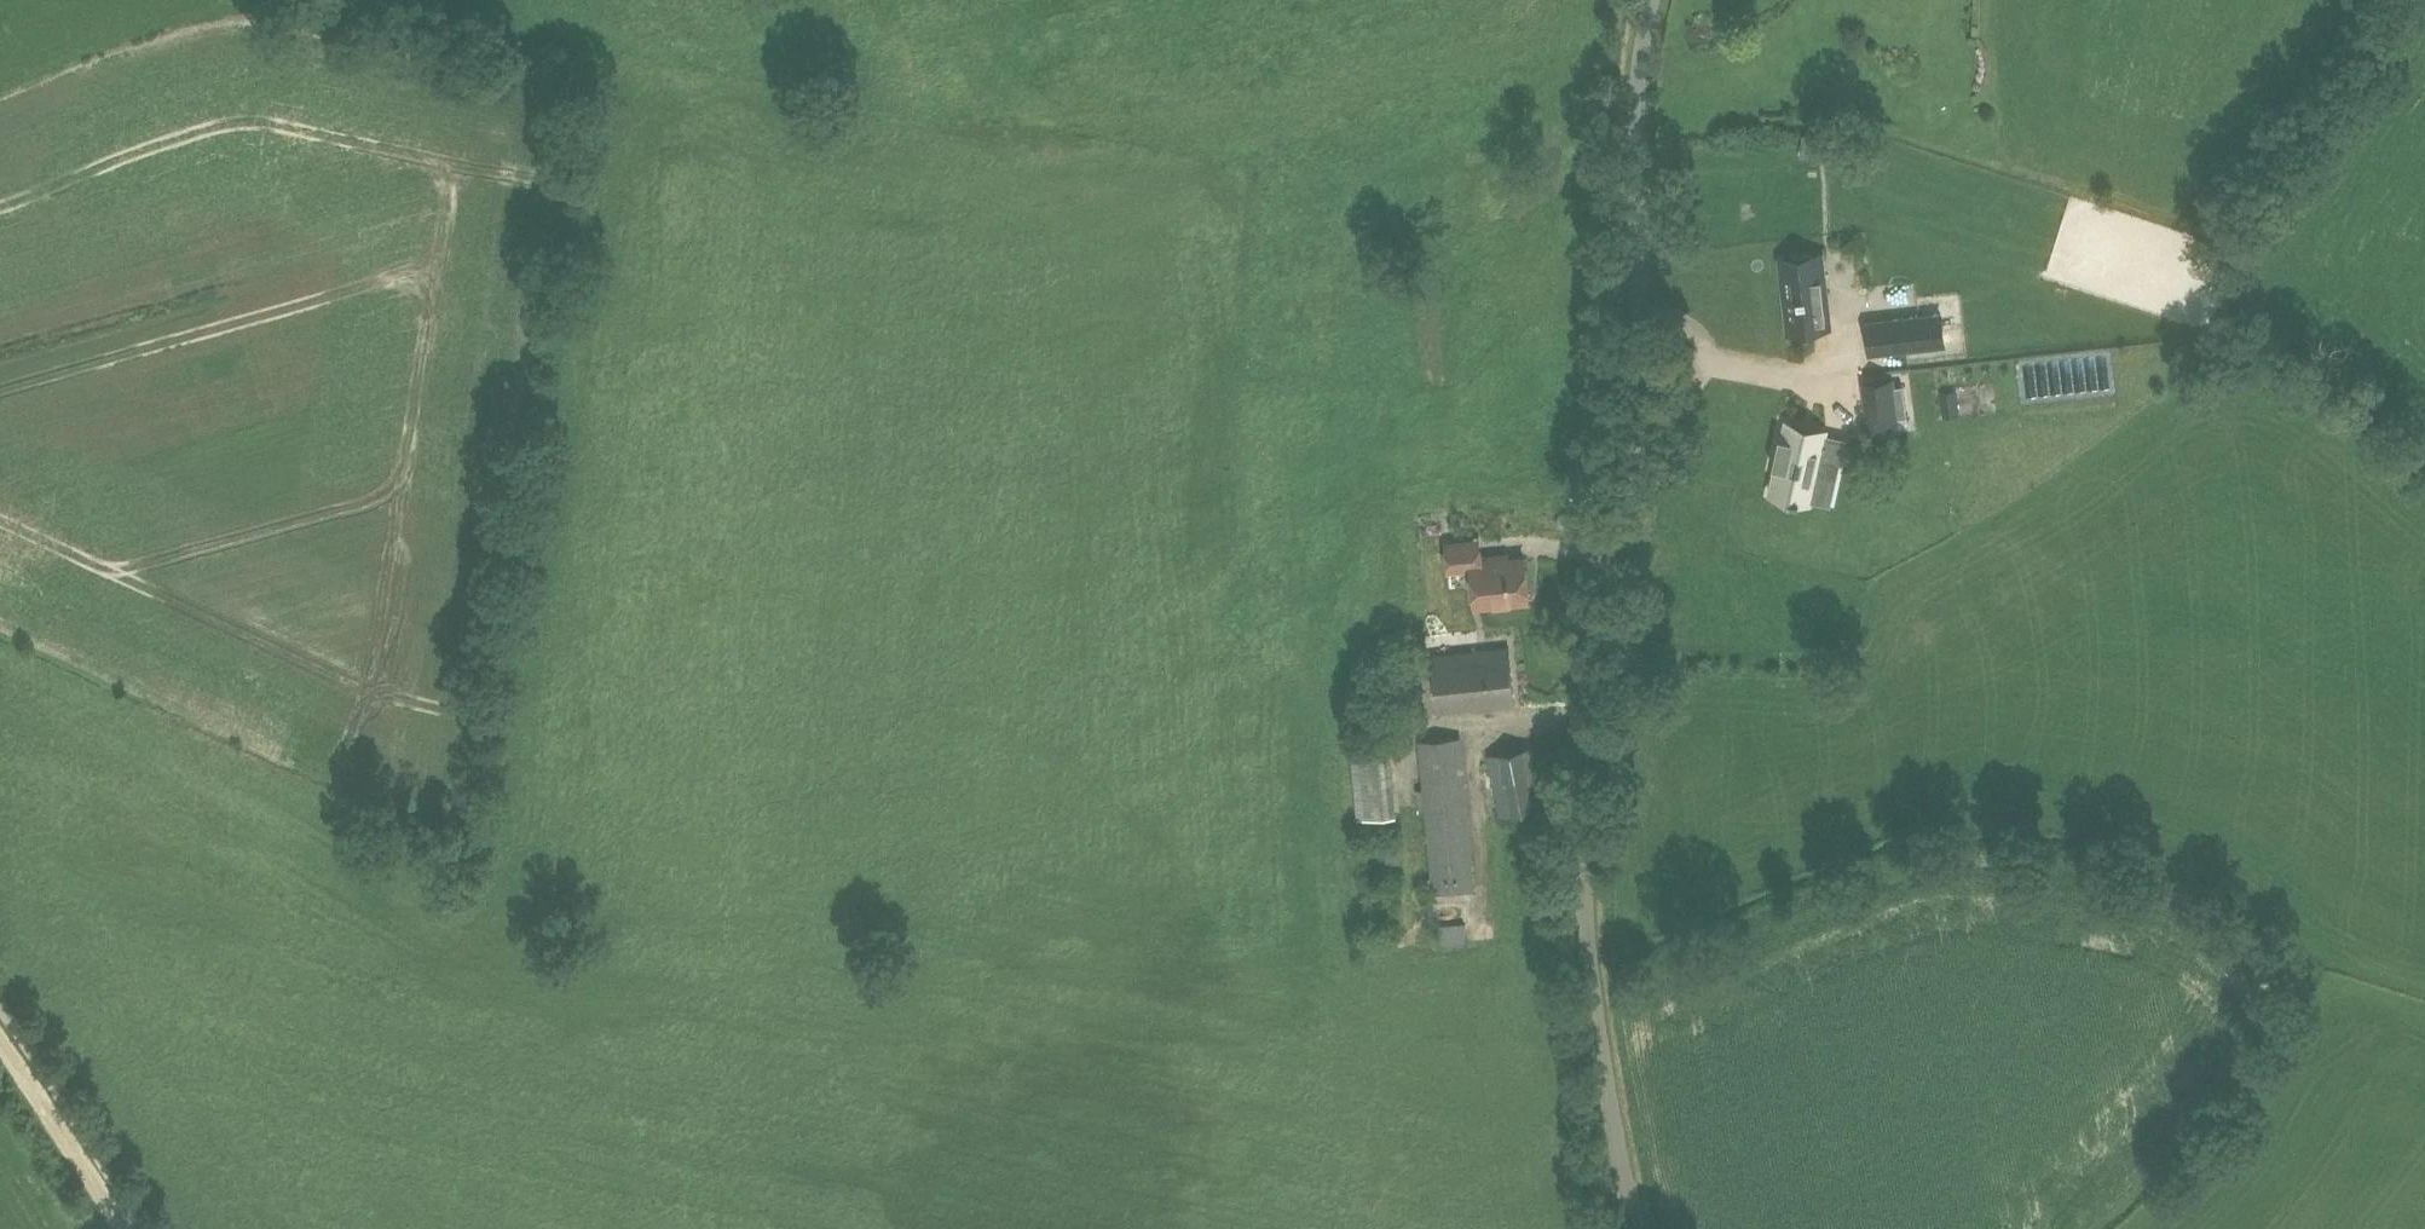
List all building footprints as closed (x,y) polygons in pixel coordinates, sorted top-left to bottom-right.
[(1820,256),(1782,261),(1790,329),(1828,325),(1823,278),(1810,279),(1808,259),(1820,258),(1820,256)] [(1936,314),(1889,319),(1894,354),(1941,349),(1936,314)] [(1893,379),(1863,383),(1870,431),(1899,428),(1898,418),(1907,416),(1903,385),(1893,386),(1893,379)] [(1818,415),(1819,400),(1790,399),(1790,414),(1818,415)] [(1777,467),(1772,493),(1792,497),(1792,499),(1800,501),(1800,499),(1809,501),(1810,498),(1811,498),(1816,499),(1821,475),(1817,475),(1821,458),(1824,458),(1838,461),(1842,440),(1827,437),(1824,436),(1825,431),(1787,423),(1784,437),(1780,436),(1774,462),(1773,466),(1777,467)] [(1558,515),(1557,527),(1580,529),(1580,517),(1558,515)] [(1480,557),(1479,540),(1447,544),(1450,570),(1472,568),(1476,604),(1530,599),(1525,557),(1496,560),(1496,556),(1480,557)] [(1439,711),(1515,703),(1510,647),(1434,655),(1439,711)] [(1433,892),(1474,888),(1461,738),(1419,741),(1433,892)] [(1357,820),(1396,816),(1390,744),(1351,747),(1357,820)] [(1500,815),(1547,806),(1536,746),(1489,755),(1500,815)] [(1400,861),(1398,846),(1385,848),(1386,863),(1400,861)] [(1439,945),(1466,943),(1465,922),(1437,925),(1439,945)]
